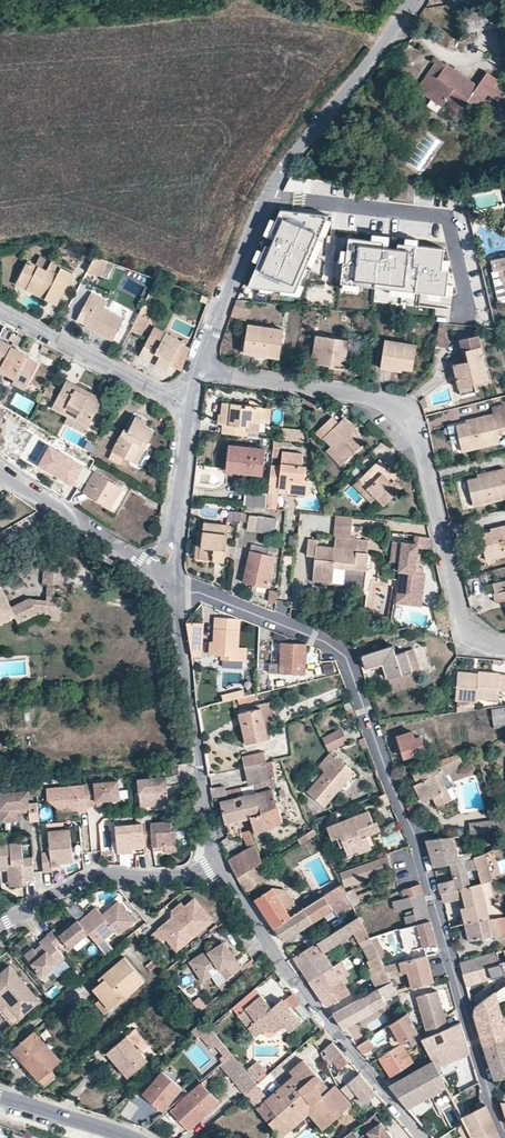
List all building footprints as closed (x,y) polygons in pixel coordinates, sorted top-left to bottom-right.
[(485,72),(475,84),(436,57),(433,61),(436,63),(418,89),(442,105),(448,97),(463,108),(468,101),(478,108),(488,93),(499,101),(504,93),(493,85),(497,80),(485,72)] [(311,180),(291,177),(287,182),(283,191),(309,195),(311,180)] [(413,201),(415,192),(394,189),(393,198),(413,201)] [(470,219),(476,217),(477,213),(468,208),(470,219)] [(328,215),(280,210),(272,231),(267,242),(263,252),(258,263),(248,287),(260,288),(272,290),(281,291),(296,292),(301,278),(310,259),(315,248),(320,236),(324,225),(328,215)] [(330,227),(324,225),(320,236),(325,238),(330,227)] [(272,231),(267,228),(262,240),(267,242),(272,231)] [(389,236),(365,234),(365,239),(384,242),(383,247),(388,248),(389,236)] [(365,239),(349,238),(347,251),(346,262),(343,262),(341,283),(355,285),(373,287),(388,289),(407,291),(419,292),(438,294),(446,295),(448,285),(449,270),(448,270),(442,269),(443,259),(444,249),(417,246),(405,244),(390,243),(389,248),(388,248),(383,247),(384,242),(365,239)] [(320,250),(315,248),(310,259),(315,261),(320,250)] [(263,252),(258,250),(253,261),(258,263),(263,252)] [(346,262),(347,251),(339,250),(338,262),(343,262),(346,262)] [(101,277),(108,261),(94,256),(86,272),(101,277)] [(492,260),(501,302),(504,301),(504,257),(492,260)] [(50,262),(46,270),(27,261),(16,284),(57,304),(72,274),(50,262)] [(157,278),(151,276),(146,285),(153,287),(157,278)] [(307,281),(301,278),(296,292),(281,291),(280,296),(299,298),(307,281)] [(104,308),(107,301),(91,293),(84,307),(92,312),(85,327),(112,341),(124,319),(104,308)] [(144,316),(150,307),(144,304),(129,332),(140,338),(149,320),(144,316)] [(245,321),(249,311),(234,305),(230,316),(245,321)] [(446,323),(439,323),(438,334),(444,336),(446,323)] [(279,359),(284,331),(247,325),(243,353),(279,359)] [(167,370),(182,341),(154,327),(139,356),(167,370)] [(444,336),(438,334),(436,347),(446,348),(451,343),(444,336)] [(345,365),(348,340),(316,335),(312,363),(334,366),(334,363),(345,365)] [(472,385),(488,381),(476,335),(458,340),(461,351),(464,350),(467,361),(452,364),(458,389),(472,385)] [(1,366),(10,349),(12,345),(0,339),(0,366),(1,366)] [(413,371),(416,345),(385,340),(380,368),(402,372),(403,369),(413,371)] [(10,349),(1,366),(0,368),(0,371),(23,383),(21,386),(33,392),(46,367),(34,361),(35,359),(18,350),(17,353),(10,349)] [(85,433),(103,399),(67,380),(52,408),(67,416),(64,422),(85,433)] [(51,399),(56,388),(48,384),(43,394),(51,399)] [(474,393),(472,385),(458,389),(461,397),(474,393)] [(303,398),(302,407),(313,409),(315,400),(303,398)] [(423,399),(419,402),(420,403),(422,407),(423,409),(427,407),(423,399)] [(260,406),(249,405),(223,403),(221,414),(219,414),(218,424),(223,424),(222,434),(247,437),(247,431),(259,432),(260,422),(261,408),(261,407),(260,406)] [(271,408),(261,408),(260,422),(269,424),(271,408)] [(456,426),(462,452),(499,443),(498,438),(504,436),(504,410),(492,412),(493,415),(465,421),(466,424),(456,426)] [(136,415),(128,431),(123,429),(111,451),(132,462),(143,440),(149,443),(154,432),(144,426),(147,421),(136,415)] [(330,446),(345,462),(364,443),(357,436),(360,434),(343,418),(338,422),(332,416),(319,429),(325,436),(322,439),(330,446)] [(457,441),(455,426),(448,426),(450,441),(457,441)] [(283,441),(304,443),(302,431),(284,429),(283,441)] [(262,474),(264,450),(229,446),(227,470),(262,474)] [(340,467),(345,462),(330,446),(326,452),(340,467)] [(78,488),(88,469),(57,451),(46,469),(78,488)] [(281,489),(309,491),(310,481),(306,480),(307,466),(303,465),(304,454),(283,452),(282,466),(272,465),(269,493),(279,494),(280,494),(281,492),(281,489)] [(358,481),(375,499),(383,507),(402,488),(384,471),(387,468),(379,460),(358,481)] [(121,488),(88,469),(78,488),(110,507),(121,488)] [(477,478),(467,481),(473,507),(504,499),(504,473),(504,469),(477,476),(477,478)] [(370,504),(375,499),(358,481),(353,486),(370,504)] [(269,493),(268,508),(277,509),(279,494),(269,493)] [(229,522),(236,523),(237,511),(230,511),(229,522)] [(257,516),(248,515),(246,531),(255,532),(274,535),(276,519),(257,516)] [(337,515),(335,537),(350,538),(352,517),(337,515)] [(202,532),(199,559),(224,561),(228,525),(203,523),(202,532)] [(490,532),(480,534),(485,560),(504,556),(504,525),(490,529),(490,532)] [(430,538),(415,536),(414,541),(421,542),(420,545),(420,548),(429,549),(430,538)] [(350,538),(335,537),(334,546),(317,545),(317,540),(308,539),(307,555),(314,556),(312,580),(332,582),(334,568),(366,571),(368,553),(367,553),(368,541),(350,538)] [(414,544),(392,542),(389,563),(391,563),(390,570),(399,571),(395,596),(404,597),(404,600),(419,601),(422,574),(420,573),(421,567),(418,567),(420,554),(417,554),(418,545),(414,544)] [(268,588),(276,550),(252,544),(243,582),(268,588)] [(107,569),(113,560),(102,553),(96,562),(107,569)] [(46,581),(45,598),(50,599),(51,594),(52,595),(53,581),(59,582),(60,564),(41,563),(40,580),(46,581)] [(424,574),(422,574),(419,601),(404,600),(404,597),(396,596),(395,603),(420,606),(424,574)] [(492,583),(496,602),(504,600),(504,580),(492,583)] [(59,604),(62,605),(62,599),(59,596),(52,595),(51,594),(50,599),(45,598),(38,598),(32,602),(29,596),(11,606),(9,603),(5,605),(2,600),(6,598),(0,585),(0,621),(13,615),(16,621),(35,612),(49,614),(50,604),(59,604)] [(272,593),(270,605),(277,605),(279,594),(272,593)] [(58,618),(59,604),(50,604),(49,614),(49,617),(58,618)] [(449,624),(446,609),(435,612),(438,626),(449,624)] [(215,617),(213,643),(213,654),(221,655),(227,655),(227,659),(245,660),(245,649),(238,648),(239,619),(215,617)] [(186,622),(190,648),(201,648),(203,624),(186,622)] [(269,672),(305,673),(307,645),(281,643),(280,663),(269,663),(269,672)] [(388,678),(412,671),(419,669),(413,649),(396,654),(393,646),(361,656),(365,669),(383,664),(388,678)] [(201,648),(190,648),(193,663),(200,663),(201,648)] [(332,662),(322,666),(326,676),(337,672),(332,662)] [(416,685),(412,671),(388,678),(392,692),(416,685)] [(477,674),(457,672),(455,699),(476,701),(477,699),(486,699),(487,697),(498,698),(498,690),(504,691),(504,674),(478,672),(477,674)] [(223,702),(239,698),(237,691),(221,695),(223,702)] [(260,704),(261,708),(264,723),(275,720),(271,702),(260,704)] [(264,723),(261,708),(239,713),(246,743),(267,739),(264,723)] [(492,709),(494,727),(504,726),(504,708),(492,709)] [(346,742),(340,730),(322,738),(328,751),(346,742)] [(414,739),(412,732),(397,736),(404,757),(424,751),(420,737),(414,739)] [(250,765),(266,762),(263,752),(242,757),(244,767),(250,765)] [(339,789),(353,772),(330,752),(318,766),(324,772),(307,791),(324,806),(339,789)] [(437,807),(452,800),(447,789),(442,792),(434,776),(461,762),(457,754),(434,762),(434,763),(413,774),(417,783),(413,785),(422,802),(432,797),(437,807)] [(273,790),(266,762),(250,765),(257,793),(273,790)] [(452,800),(458,797),(447,775),(464,767),(461,762),(434,776),(442,792),(447,789),(452,800)] [(359,776),(353,772),(339,789),(344,793),(359,776)] [(162,786),(165,786),(164,775),(137,778),(140,806),(167,803),(166,791),(163,792),(162,786)] [(85,784),(86,794),(87,806),(97,805),(96,801),(103,800),(120,798),(118,780),(85,783),(85,784)] [(63,811),(78,810),(78,812),(87,811),(87,806),(86,794),(85,784),(46,788),(47,799),(56,807),(63,806),(63,811)] [(224,785),(211,788),(212,799),(233,795),(231,788),(225,789),(224,785)] [(23,810),(29,809),(30,819),(39,818),(37,801),(29,802),(27,789),(0,791),(0,806),(1,815),(19,814),(18,810),(18,805),(22,805),(23,810)] [(273,790),(257,793),(259,804),(260,808),(260,813),(250,816),(250,818),(255,833),(283,821),(273,790)] [(226,823),(239,820),(250,818),(250,816),(260,813),(260,808),(259,804),(257,793),(220,802),(225,824),(226,823)] [(382,807),(390,804),(385,794),(377,797),(382,807)] [(376,832),(368,811),(326,827),(331,839),(340,836),(347,854),(357,850),(359,853),(371,848),(366,836),(376,832)] [(497,817),(497,819),(499,831),(500,837),(504,836),(504,816),(497,817)] [(229,835),(240,832),(241,832),(239,820),(226,823),(229,835)] [(171,848),(175,843),(174,830),(171,831),(170,821),(142,823),(144,843),(152,843),(157,842),(157,845),(163,849),(168,848),(171,848)] [(483,822),(484,832),(499,831),(497,821),(483,822)] [(469,824),(471,834),(484,832),(483,822),(469,824)] [(144,843),(142,823),(115,825),(118,853),(132,851),(132,848),(144,847),(144,843)] [(309,839),(317,835),(313,828),(306,834),(309,839)] [(60,857),(72,856),(70,829),(48,831),(50,850),(42,850),(43,869),(53,869),(52,864),(60,863),(61,861),(60,857)] [(241,832),(240,832),(247,849),(255,844),(249,829),(241,832)] [(500,837),(499,831),(484,832),(471,834),(467,835),(468,840),(500,837)] [(457,854),(452,836),(425,840),(433,866),(449,863),(473,858),(471,851),(463,852),(457,854)] [(458,836),(452,836),(457,854),(463,852),(458,836)] [(14,883),(25,883),(25,878),(34,877),(32,855),(23,856),(21,840),(0,842),(0,863),(11,863),(14,883)] [(255,844),(247,849),(229,860),(238,876),(261,862),(262,861),(255,844)] [(406,848),(391,855),(401,877),(416,870),(406,848)] [(343,884),(393,868),(388,853),(339,870),(343,884)] [(437,883),(440,893),(471,885),(469,879),(478,877),(473,858),(449,863),(452,879),(437,883)] [(261,862),(238,876),(247,892),(247,893),(270,878),(261,862)] [(14,883),(11,863),(0,863),(0,868),(7,868),(9,884),(14,883)] [(488,917),(484,900),(483,892),(480,883),(471,885),(440,893),(443,902),(463,897),(465,908),(461,909),(464,923),(488,917)] [(346,893),(345,892),(341,884),(323,895),(290,916),(274,927),(282,940),(335,907),(332,902),(346,893)] [(406,926),(430,920),(421,884),(401,890),(403,898),(392,901),(395,911),(412,906),(413,910),(405,912),(406,916),(403,917),(406,926)] [(283,905),(277,897),(272,888),(255,899),(266,915),(283,905)] [(345,892),(346,893),(352,905),(361,903),(354,888),(345,892)] [(295,906),(287,911),(290,916),(323,895),(320,890),(295,906)] [(286,892),(277,897),(283,905),(287,911),(295,906),(286,892)] [(172,936),(181,946),(212,920),(194,898),(184,906),(180,903),(171,910),(171,922),(166,921),(157,928),(167,940),(172,936)] [(492,899),(484,900),(488,917),(496,916),(492,899)] [(78,922),(89,934),(99,946),(115,932),(119,936),(134,922),(118,902),(102,916),(95,908),(78,922)] [(287,911),(283,905),(266,915),(274,927),(290,916),(287,911)] [(488,917),(464,923),(465,929),(468,940),(491,936),(491,935),(504,932),(504,915),(496,916),(488,917)] [(351,932),(362,925),(357,916),(317,941),(324,952),(340,941),(339,940),(351,932)] [(47,936),(56,948),(64,941),(71,949),(89,934),(78,922),(76,920),(66,928),(64,926),(57,932),(52,928),(45,934),(47,936)] [(436,942),(430,920),(406,926),(401,928),(405,943),(414,949),(436,942)] [(361,947),(371,941),(369,937),(362,925),(351,932),(359,948),(361,947)] [(461,941),(468,940),(465,929),(458,930),(461,941)] [(377,934),(369,937),(371,941),(379,957),(387,953),(377,934)] [(36,953),(34,950),(32,948),(23,955),(43,979),(52,971),(50,969),(64,957),(56,948),(47,936),(39,942),(40,944),(43,947),(36,953)] [(176,950),(181,946),(172,936),(167,940),(176,950)] [(324,952),(317,941),(300,952),(293,957),(309,980),(333,964),(324,952)] [(371,941),(361,947),(371,968),(382,963),(379,957),(371,941)] [(107,957),(113,951),(104,943),(99,948),(107,957)] [(225,943),(221,945),(226,952),(229,950),(225,943)] [(40,944),(34,950),(36,953),(43,947),(40,944)] [(226,952),(221,945),(216,948),(215,946),(189,963),(199,978),(208,972),(215,967),(227,981),(241,969),(236,963),(237,961),(229,950),(226,952)] [(288,950),(293,957),(300,952),(296,945),(288,950)] [(492,953),(460,963),(463,974),(504,961),(504,950),(492,953)] [(406,963),(385,970),(391,980),(409,974),(413,988),(433,981),(426,955),(406,963)] [(101,998),(111,1010),(144,980),(124,957),(90,986),(101,998)] [(333,964),(309,980),(326,1006),(349,992),(340,978),(347,973),(339,961),(333,964)] [(477,983),(504,975),(504,976),(504,961),(463,974),(466,986),(477,983)] [(391,980),(385,970),(383,966),(382,963),(371,968),(366,970),(375,989),(377,988),(391,981),(391,980)] [(8,1004),(19,1018),(40,1000),(9,965),(0,972),(0,1003),(4,1000),(8,1004)] [(212,978),(208,972),(199,978),(203,984),(212,978)] [(386,1004),(384,1000),(397,993),(391,981),(377,988),(375,989),(352,1002),(332,1014),(333,1018),(343,1029),(386,1004)] [(480,992),(477,983),(466,986),(468,994),(473,995),(480,992)] [(482,1043),(504,1037),(504,1025),(498,1001),(504,998),(504,983),(475,1006),(474,1013),(482,1043)] [(416,996),(428,1035),(448,1027),(445,1017),(443,1009),(437,990),(416,996)] [(300,1003),(292,993),(284,1000),(292,1010),(295,1007),(305,1018),(309,1014),(300,1003)] [(270,1008),(260,996),(245,1009),(256,1022),(248,1028),(256,1036),(263,1031),(277,1032),(284,1025),(289,1031),(300,1023),(281,1000),(270,1008)] [(104,1015),(111,1010),(101,998),(95,1004),(104,1015)] [(390,1023),(401,1043),(407,1038),(417,1032),(407,1011),(406,1012),(390,1023)] [(458,1057),(470,1052),(467,1045),(460,1021),(448,1027),(428,1035),(421,1038),(421,1040),(428,1052),(432,1060),(433,1059),(435,1063),(437,1067),(453,1060),(452,1057),(457,1055),(458,1057)] [(199,1035),(209,1027),(205,1024),(192,1036),(194,1039),(199,1035)] [(232,1055),(209,1027),(199,1035),(212,1051),(215,1048),(223,1056),(219,1059),(222,1063),(232,1055)] [(351,1040),(364,1036),(361,1027),(348,1031),(351,1040)] [(51,1069),(60,1060),(34,1031),(11,1050),(44,1086),(57,1075),(51,1069)] [(417,1032),(407,1038),(412,1046),(421,1040),(421,1038),(417,1032)] [(110,1050),(130,1075),(147,1061),(125,1037),(110,1050)] [(482,1043),(494,1079),(496,1078),(504,1077),(504,1037),(482,1043)] [(375,1046),(368,1038),(356,1046),(363,1054),(375,1046)] [(339,1069),(348,1061),(332,1041),(323,1049),(339,1069)] [(413,1061),(401,1043),(395,1046),(378,1057),(390,1076),(413,1061)] [(127,1078),(130,1075),(110,1050),(106,1053),(127,1078)] [(415,1060),(420,1067),(432,1060),(428,1052),(415,1060)] [(222,1063),(219,1065),(245,1095),(257,1084),(255,1081),(246,1071),(232,1055),(222,1063)] [(281,1137),(310,1114),(323,1129),(351,1105),(334,1084),(329,1088),(319,1076),(318,1075),(316,1075),(316,1074),(303,1059),(289,1071),(293,1075),(256,1108),(281,1137)] [(412,1113),(449,1091),(437,1067),(435,1063),(433,1059),(432,1060),(420,1067),(389,1084),(412,1113)] [(257,1061),(246,1071),(255,1081),(266,1071),(257,1061)] [(181,1087),(161,1070),(143,1093),(162,1109),(181,1087)] [(214,1073),(200,1084),(171,1112),(188,1130),(219,1102),(206,1088),(210,1084),(208,1083),(216,1075),(214,1073)] [(364,1104),(376,1094),(358,1073),(339,1088),(349,1099),(356,1094),(364,1104)] [(498,1133),(486,1104),(480,1099),(475,1103),(478,1107),(469,1111),(460,1092),(452,1096),(457,1106),(456,1106),(472,1137),(500,1137),(498,1133)] [(382,1137),(384,1128),(374,1113),(361,1123),(367,1131),(358,1137),(352,1129),(341,1137),(382,1137)] [(384,1128),(382,1137),(392,1137),(384,1128)]
